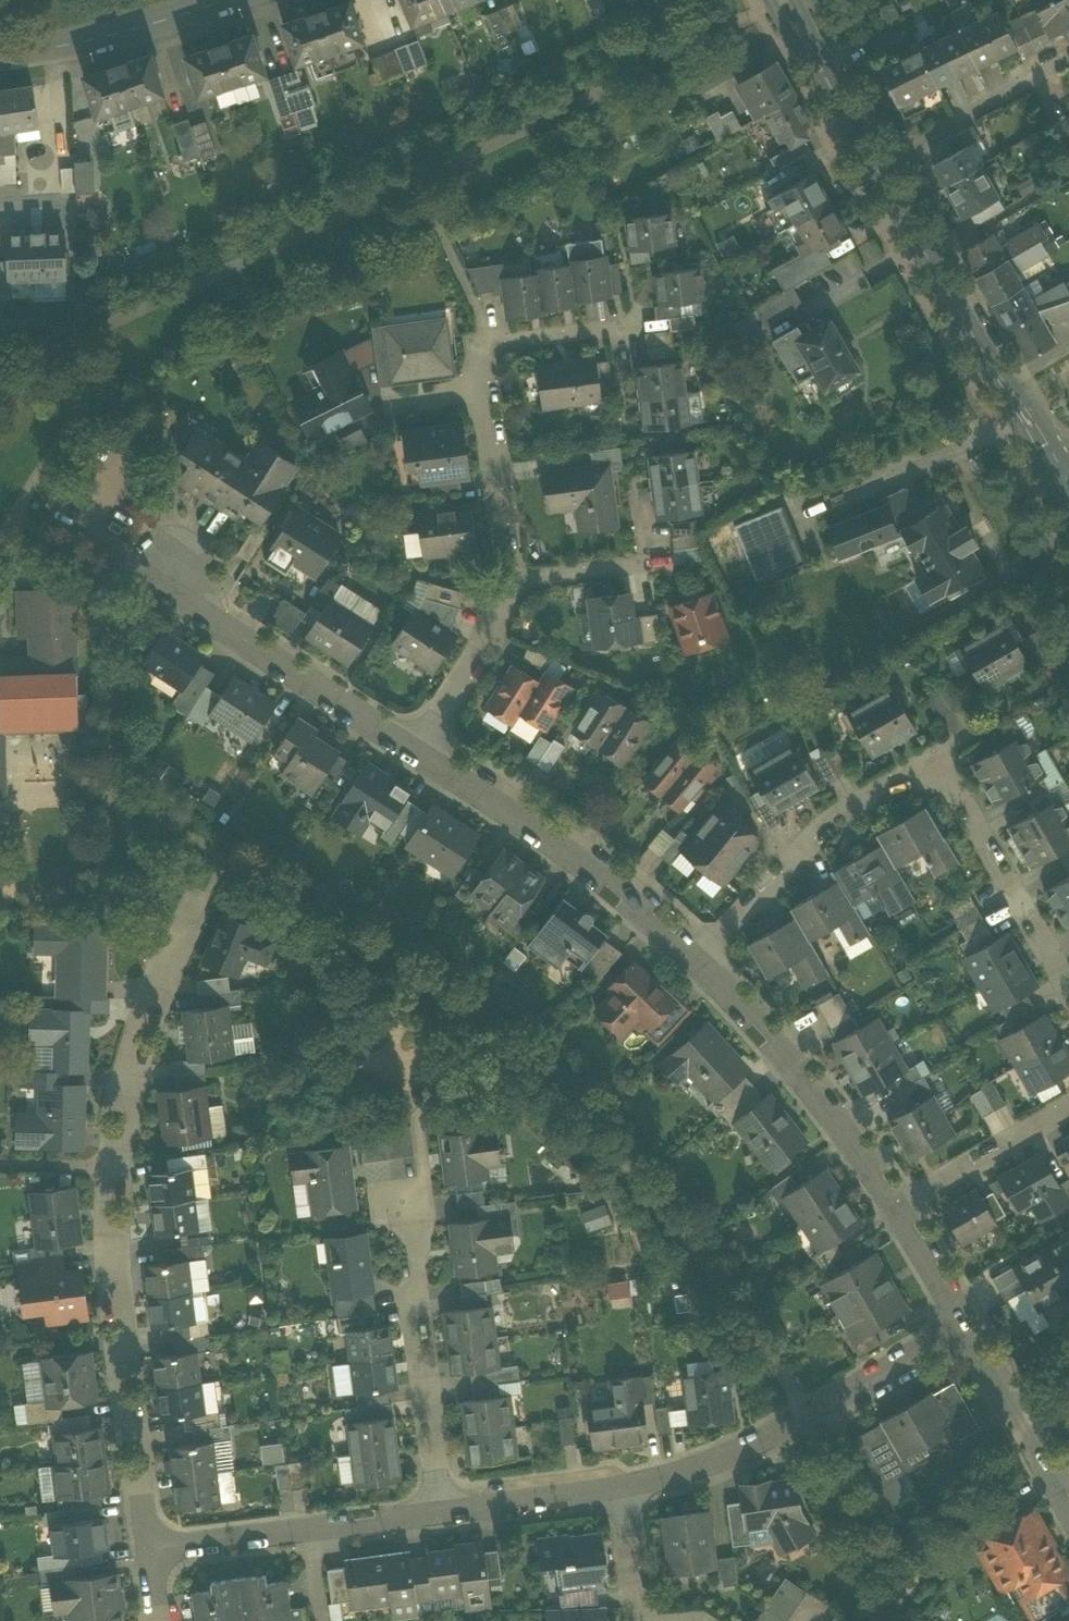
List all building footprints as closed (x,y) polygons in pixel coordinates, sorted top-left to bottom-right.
[(446,10),(442,0),(404,0),(413,24),(446,10)] [(446,10),(472,0),(442,0),(446,10)] [(596,15),(607,11),(602,0),(590,0),(596,15)] [(1053,42),(1054,41),(1052,38),(1068,29),(1068,0),(1032,0),(1037,10),(1053,42)] [(350,2),(317,13),(330,53),(353,45),(364,42),(350,2)] [(881,8),(887,19),(897,14),(890,2),(881,8)] [(513,4),(501,9),(511,32),(522,27),(513,4)] [(952,15),(960,31),(980,21),(972,5),(952,15)] [(494,39),(511,32),(501,9),(485,15),(494,39)] [(1021,18),(1026,29),(1036,50),(1053,42),(1037,10),(1021,18)] [(999,12),(980,21),(994,53),(996,57),(1016,48),(999,12)] [(311,59),(330,53),(317,13),(283,24),(296,64),(311,59)] [(975,62),(994,53),(980,21),(960,31),(975,62)] [(1024,56),(1036,50),(1026,29),(1014,35),(1024,56)] [(955,72),(975,62),(960,31),(940,40),(955,72)] [(253,35),(219,46),(233,85),(255,78),(266,74),(253,35)] [(419,40),(395,50),(404,74),(428,65),(419,40)] [(935,81),(955,72),(940,40),(920,50),(935,81)] [(330,53),(336,71),(359,63),(353,45),(330,53)] [(215,91),(233,85),(219,46),(186,57),(199,97),(215,91)] [(380,83),(404,74),(395,50),(371,59),(380,83)] [(937,85),(935,81),(920,50),(901,59),(913,84),(918,95),(919,94),(937,85)] [(336,71),(330,53),(311,59),(317,78),(336,71)] [(151,55),(118,66),(131,105),(146,100),(165,94),(151,55)] [(887,66),(899,90),(913,84),(901,59),(887,66)] [(734,62),(697,82),(704,95),(741,75),(734,62)] [(764,114),(765,114),(794,97),(780,73),(775,64),(739,85),(748,100),(753,97),(764,114)] [(113,111),(131,105),(118,66),(84,77),(97,117),(113,111)] [(298,70),(283,75),(296,112),(316,105),(308,80),(302,82),(298,70)] [(280,117),(296,112),(283,75),(268,80),(280,117)] [(262,97),(255,78),(233,85),(238,102),(239,104),(262,97)] [(918,95),(913,84),(899,90),(909,112),(923,105),(919,94),(918,95)] [(238,102),(233,85),(215,91),(220,108),(238,102)] [(15,153),(15,143),(15,130),(39,126),(33,87),(0,92),(0,129),(0,131),(0,154),(15,153)] [(171,113),(165,94),(146,100),(153,119),(171,113)] [(781,142),(787,139),(804,129),(811,125),(794,97),(765,114),(781,142)] [(146,100),(131,105),(137,124),(153,119),(146,100)] [(119,130),(137,124),(131,105),(113,111),(119,130)] [(720,117),(730,134),(742,127),(732,110),(721,117),(720,117)] [(720,117),(721,117),(718,111),(705,119),(718,141),(730,134),(720,117)] [(185,162),(202,156),(192,127),(189,119),(173,124),(185,162)] [(206,122),(192,127),(202,156),(203,159),(217,155),(206,122)] [(39,126),(15,130),(15,143),(42,138),(39,126)] [(951,138),(958,151),(968,145),(969,147),(973,144),(979,141),(970,127),(951,138)] [(809,136),(804,129),(787,139),(791,146),(804,139),(809,136)] [(770,158),(777,170),(810,150),(804,139),(791,146),(770,158)] [(983,163),(973,144),(969,147),(980,165),(983,163)] [(934,165),(945,185),(980,165),(969,147),(968,145),(958,151),(934,165)] [(0,154),(0,185),(17,184),(15,153),(0,154)] [(75,165),(76,192),(92,191),(91,163),(75,164),(75,165)] [(62,192),(76,192),(75,165),(61,165),(62,192)] [(963,216),(970,212),(998,197),(980,165),(945,185),(963,216)] [(785,206),(795,222),(831,202),(814,173),(769,198),(774,208),(775,211),(785,206)] [(999,199),(998,197),(970,212),(972,214),(999,199)] [(972,214),(977,224),(1004,208),(999,199),(972,214)] [(803,255),(821,245),(832,239),(838,236),(846,231),(831,202),(795,222),(796,224),(788,228),(802,253),(803,255)] [(778,232),(795,222),(785,206),(775,211),(774,208),(767,212),(778,232)] [(107,213),(89,207),(83,226),(101,232),(107,213)] [(625,219),(630,251),(676,245),(672,212),(625,219)] [(1003,249),(1008,258),(1040,241),(1047,237),(1040,224),(1008,242),(1010,246),(1003,249)] [(744,251),(733,230),(713,241),(724,261),(744,251)] [(64,231),(7,233),(8,261),(8,281),(35,280),(65,279),(64,231)] [(962,253),(976,277),(1008,258),(1003,249),(994,234),(962,253)] [(567,243),(569,261),(605,256),(602,239),(567,243)] [(835,243),(832,239),(821,245),(825,251),(841,242),(840,240),(835,243)] [(802,253),(771,271),(783,292),(792,287),(784,272),(819,252),(820,254),(825,251),(821,245),(803,255),(802,253)] [(784,272),(792,287),(793,287),(827,267),(820,254),(819,252),(784,272)] [(569,261),(570,265),(571,265),(576,306),(578,306),(577,301),(610,297),(610,295),(606,265),(605,256),(569,261)] [(1024,286),(1008,258),(976,277),(992,305),(1024,286)] [(9,299),(8,281),(8,261),(0,261),(0,300),(9,299)] [(504,263),(490,265),(493,291),(493,296),(506,294),(504,278),(506,278),(504,263)] [(606,265),(610,295),(623,293),(619,266),(619,263),(606,265)] [(479,293),(493,291),(490,265),(467,268),(479,293)] [(570,265),(538,269),(544,315),(545,314),(545,310),(576,306),(571,265),(570,265)] [(655,273),(659,306),(680,303),(705,300),(701,267),(655,273)] [(509,319),(544,315),(538,269),(536,269),(537,274),(506,278),(504,278),(506,294),(509,319)] [(66,297),(65,279),(35,280),(36,298),(66,297)] [(1038,310),(1068,300),(1068,292),(1064,282),(1036,296),(1029,296),(1038,310)] [(1029,296),(1024,286),(992,305),(1006,329),(1038,310),(1029,296)] [(755,308),(766,327),(803,306),(793,287),(792,287),(783,292),(755,308)] [(1038,310),(1042,318),(1048,316),(1050,320),(1055,323),(1068,318),(1068,300),(1038,310)] [(657,319),(671,317),(682,316),(680,303),(659,306),(655,307),(657,319)] [(1042,318),(1038,310),(1006,329),(1024,361),(1056,343),(1042,318)] [(696,314),(682,316),(671,317),(673,330),(698,327),(696,314)] [(392,373),(393,383),(453,375),(446,321),(430,324),(432,333),(417,335),(416,326),(386,330),(392,373)] [(798,384),(817,374),(797,340),(812,331),(806,321),(773,340),(798,384)] [(829,321),(812,331),(797,340),(817,374),(826,389),(858,370),(829,321)] [(430,324),(416,326),(417,335),(432,333),(430,324)] [(376,359),(379,375),(392,373),(386,330),(373,331),(373,336),(376,359)] [(645,334),(647,347),(673,343),(671,330),(645,334)] [(373,336),(341,352),(351,371),(376,359),(373,336)] [(674,356),(673,343),(647,347),(648,360),(674,356)] [(311,436),(312,439),(333,428),(370,410),(351,371),(341,352),(316,364),(327,385),(315,391),(294,402),(311,436)] [(539,367),(544,407),(601,399),(600,389),(596,362),(596,359),(539,367)] [(596,362),(600,389),(612,387),(609,361),(596,362)] [(636,367),(640,399),(687,393),(682,361),(636,367)] [(304,370),(315,391),(327,385),(316,364),(304,370)] [(691,424),(687,393),(640,399),(644,431),(691,424)] [(421,464),(423,482),(429,481),(460,477),(467,476),(460,425),(405,432),(410,466),(421,464)] [(311,454),(336,441),(339,440),(333,428),(312,439),(311,436),(304,439),(311,454)] [(361,429),(339,440),(336,441),(342,453),(367,441),(361,429)] [(203,493),(220,504),(248,461),(202,432),(186,456),(197,462),(184,482),(186,487),(198,495),(202,494),(203,493)] [(260,442),(248,461),(220,504),(239,516),(246,505),(262,515),(295,464),(260,442)] [(590,451),(592,466),(610,464),(623,462),(621,447),(590,451)] [(648,457),(652,488),(699,482),(695,450),(648,457)] [(586,507),(590,531),(618,527),(610,464),(592,466),(543,473),(548,512),(576,508),(586,507)] [(429,481),(431,495),(462,490),(460,477),(429,481)] [(703,514),(699,482),(652,488),(657,520),(703,514)] [(905,515),(910,525),(921,519),(909,489),(881,500),(884,506),(886,505),(892,522),(905,515)] [(734,525),(757,581),(806,561),(783,505),(734,525)] [(983,571),(970,548),(960,530),(945,505),(921,519),(910,525),(905,515),(892,522),(886,505),(884,506),(828,528),(840,558),(872,546),(904,533),(915,553),(924,549),(934,567),(926,572),(926,573),(916,578),(929,601),(946,592),(950,599),(969,589),(964,581),(983,571)] [(418,512),(421,532),(424,555),(456,551),(455,547),(474,544),(475,549),(476,548),(470,507),(434,512),(434,510),(418,512)] [(579,532),(590,531),(586,507),(576,508),(579,532)] [(265,561),(286,575),(297,557),(318,570),(340,536),(298,509),(265,561)] [(670,525),(672,537),(698,534),(696,521),(670,525)] [(237,554),(248,562),(266,534),(255,526),(237,554)] [(966,526),(960,530),(970,548),(977,544),(966,526)] [(411,557),(424,555),(421,532),(407,534),(404,537),(407,554),(411,557)] [(872,546),(881,567),(915,553),(904,533),(872,546)] [(700,547),(698,534),(672,537),(674,550),(700,547)] [(674,550),(675,563),(701,559),(700,547),(674,550)] [(924,549),(915,553),(926,572),(934,567),(924,549)] [(311,606),(322,613),(330,600),(331,600),(340,586),(329,578),(311,606)] [(934,608),(929,601),(916,578),(904,585),(921,615),(934,608)] [(429,582),(424,598),(455,606),(459,608),(464,592),(429,582)] [(0,659),(0,728),(34,726),(34,731),(80,729),(76,633),(75,589),(18,592),(20,637),(30,636),(31,658),(0,659)] [(590,599),(593,616),(596,642),(635,637),(629,593),(590,599)] [(671,607),(685,646),(701,641),(709,645),(728,638),(712,593),(671,607)] [(444,628),(455,606),(424,598),(416,610),(444,628)] [(270,621),(292,635),(306,613),(284,599),(270,621)] [(307,636),(349,664),(372,627),(331,600),(330,600),(322,613),(307,636)] [(392,644),(434,672),(457,636),(444,628),(416,610),(415,609),(392,644)] [(639,616),(643,642),(662,640),(658,614),(639,616)] [(583,644),(596,642),(593,616),(580,618),(583,644)] [(1005,621),(982,634),(1008,679),(1031,666),(1030,665),(1017,642),(1005,621)] [(144,664),(182,689),(199,663),(204,655),(166,631),(144,664)] [(1017,642),(1030,665),(1049,654),(1036,631),(1017,642)] [(985,692),(1008,679),(982,634),(959,647),(985,692)] [(522,659),(547,669),(554,658),(528,647),(522,659)] [(222,696),(207,687),(215,674),(199,663),(182,689),(171,705),(188,716),(188,715),(203,725),(210,714),(222,696)] [(513,724),(521,712),(538,682),(515,668),(515,667),(514,667),(488,707),(489,708),(513,723),(512,723),(513,724)] [(546,671),(538,682),(521,712),(544,727),(544,728),(545,729),(571,687),(570,687),(546,672),(547,672),(546,671)] [(210,714),(252,741),(276,703),(235,676),(222,696),(210,714)] [(891,686),(869,699),(895,744),(917,731),(891,686)] [(575,732),(600,747),(625,707),(601,692),(602,691),(600,691),(574,731),(575,732)] [(872,757),(895,744),(869,699),(846,712),(872,757)] [(649,722),(625,707),(600,747),(623,762),(623,763),(624,764),(651,723),(649,722)] [(283,771),(314,791),(319,784),(338,755),(339,753),(313,737),(318,729),(299,717),(275,754),(289,763),(283,771)] [(991,738),(997,749),(1022,735),(1023,736),(1023,735),(1017,723),(991,738)] [(526,757),(537,764),(552,742),(541,735),(526,757)] [(971,764),(983,784),(1034,755),(1023,736),(1022,735),(997,749),(971,764)] [(644,781),(662,796),(699,751),(681,736),(667,753),(661,754),(654,762),(654,768),(644,781)] [(554,739),(552,742),(537,764),(548,771),(565,746),(554,739)] [(793,743),(771,756),(797,801),(820,788),(793,743)] [(837,746),(825,753),(815,759),(828,781),(838,776),(850,769),(837,746)] [(717,766),(699,751),(662,796),(680,811),(690,798),(696,798),(704,789),(703,784),(717,766)] [(319,784),(331,791),(350,762),(338,755),(319,784)] [(1046,776),(1034,755),(983,784),(995,805),(1022,790),(1043,777),(1046,776)] [(774,815),(797,801),(771,756),(748,769),(766,801),(774,815)] [(334,816),(358,831),(367,816),(386,828),(388,829),(407,799),(411,792),(368,764),(334,816)] [(312,794),(314,791),(283,771),(281,774),(312,794)] [(1022,790),(1028,801),(1049,788),(1043,777),(1022,790)] [(1056,800),(1049,788),(1028,801),(1035,812),(1056,800)] [(1020,848),(1068,819),(1068,815),(1059,798),(1056,800),(1035,812),(1008,827),(1020,848)] [(391,847),(401,832),(417,806),(407,799),(388,829),(386,828),(379,839),(391,847)] [(681,851),(723,885),(756,845),(735,828),(738,824),(743,818),(722,801),(692,838),(681,851)] [(755,807),(768,829),(779,823),(774,815),(766,801),(755,807)] [(429,813),(417,806),(401,832),(412,839),(429,813)] [(433,806),(431,809),(443,817),(445,814),(433,806)] [(882,844),(886,851),(895,867),(896,866),(924,850),(930,860),(927,862),(929,865),(932,864),(938,875),(958,863),(926,806),(877,834),(882,844)] [(436,856),(457,869),(479,835),(445,814),(443,817),(431,809),(429,813),(412,839),(408,846),(432,861),(436,856)] [(1020,848),(1031,868),(1058,853),(1068,846),(1068,819),(1020,848)] [(660,856),(670,864),(681,851),(692,838),(681,830),(671,821),(650,847),(660,856)] [(758,841),(738,824),(735,828),(756,845),(758,841)] [(882,844),(864,854),(869,862),(886,851),(882,844)] [(1065,864),(1068,862),(1068,846),(1058,853),(1065,864)] [(472,893),(494,908),(495,909),(525,865),(503,849),(492,864),(484,875),(472,893)] [(839,881),(853,904),(881,888),(895,912),(915,900),(896,866),(895,867),(886,851),(869,862),(864,854),(834,871),(839,881)] [(436,856),(432,861),(454,874),(457,869),(436,856)] [(544,879),(525,865),(495,909),(494,908),(490,914),(508,927),(509,927),(525,904),(530,896),(531,897),(544,879)] [(456,894),(467,901),(472,893),(484,875),(474,868),(456,894)] [(1056,911),(1068,904),(1068,876),(1044,891),(1056,911)] [(870,933),(862,919),(853,904),(839,881),(791,908),(796,917),(800,924),(810,941),(839,924),(850,944),(870,933)] [(889,915),(895,912),(881,888),(853,904),(862,919),(884,906),(889,915)] [(947,906),(953,918),(975,906),(969,894),(947,906)] [(605,936),(590,925),(592,922),(593,919),(593,917),(592,915),(590,913),(588,912),(585,912),(583,913),(578,920),(573,916),(574,912),(572,907),(562,900),(528,945),(549,962),(563,943),(585,960),(586,960),(603,938),(605,936)] [(507,929),(517,937),(536,911),(525,904),(509,927),(508,927),(507,929)] [(1056,911),(1068,932),(1068,931),(1068,904),(1056,911)] [(953,918),(960,929),(982,917),(975,906),(953,918)] [(203,962),(238,976),(247,953),(267,961),(275,941),(255,933),(257,929),(223,915),(203,962)] [(796,917),(778,927),(783,934),(800,924),(796,917)] [(960,929),(966,941),(988,928),(982,917),(960,929)] [(59,984),(103,985),(104,923),(102,923),(34,922),(33,949),(60,950),(59,984)] [(829,974),(810,941),(800,924),(783,934),(778,927),(748,944),(767,977),(796,960),(810,985),(829,974)] [(995,940),(988,928),(966,941),(960,944),(967,956),(995,940)] [(966,956),(982,983),(1021,960),(1006,934),(995,940),(967,956),(966,956)] [(580,967),(598,981),(623,953),(603,938),(586,960),(585,960),(580,967)] [(1036,987),(1021,960),(982,983),(997,1010),(1001,1008),(1026,993),(1036,987)] [(596,1011),(621,1034),(631,1024),(626,1020),(634,1011),(639,1015),(652,1028),(672,1007),(676,1002),(633,961),(609,987),(614,992),(596,1011)] [(198,995),(205,994),(230,991),(228,977),(196,982),(198,995)] [(59,997),(73,998),(102,998),(103,985),(59,984),(59,997)] [(238,989),(230,991),(205,994),(207,1007),(227,1005),(240,1003),(238,989)] [(818,1004),(825,1016),(846,1004),(839,991),(818,1004)] [(1007,1020),(1011,1017),(1033,1005),(1026,993),(1001,1008),(1007,1020)] [(108,998),(102,998),(73,998),(73,1009),(88,1010),(88,1011),(108,1012),(108,998)] [(853,1016),(846,1004),(825,1016),(832,1028),(853,1016)] [(189,1059),(203,1057),(233,1054),(230,1024),(227,1005),(207,1007),(183,1011),(189,1059)] [(1039,1016),(1033,1005),(1011,1017),(1018,1029),(1039,1016)] [(652,1028),(663,1038),(683,1017),(672,1007),(652,1028)] [(66,1072),(86,1073),(88,1011),(88,1010),(73,1009),(31,1008),(31,1037),(52,1037),(52,1043),(51,1072),(66,1072)] [(626,1020),(631,1024),(639,1015),(634,1011),(626,1020)] [(1004,1037),(1019,1064),(1059,1041),(1043,1014),(1039,1016),(1018,1029),(1004,1037)] [(859,1027),(853,1016),(832,1028),(838,1039),(859,1027)] [(834,1041),(850,1068),(890,1045),(874,1018),(859,1027),(838,1039),(834,1041)] [(251,1021),(230,1024),(233,1054),(255,1051),(251,1021)] [(714,1100),(715,1100),(743,1075),(745,1073),(734,1062),(737,1059),(724,1044),(727,1042),(721,1036),(720,1038),(707,1023),(661,1064),(676,1081),(688,1071),(695,1064),(703,1073),(696,1079),(714,1100)] [(1059,1041),(1019,1064),(1035,1091),(1055,1079),(1068,1071),(1068,1059),(1064,1050),(1059,1041)] [(52,1043),(31,1042),(30,1071),(51,1072),(52,1043)] [(904,1070),(890,1045),(850,1068),(865,1094),(893,1078),(905,1071),(904,1070)] [(172,1061),(174,1077),(205,1073),(203,1057),(189,1059),(172,1061)] [(748,1070),(737,1059),(734,1062),(745,1073),(748,1070)] [(688,1071),(696,1079),(703,1073),(695,1064),(688,1071)] [(893,1078),(900,1089),(922,1077),(915,1064),(904,1070),(905,1071),(893,1078)] [(28,1086),(43,1086),(43,1085),(66,1085),(66,1072),(51,1072),(30,1071),(28,1071),(28,1086)] [(207,1085),(205,1073),(174,1077),(176,1089),(204,1085),(205,1085),(207,1085)] [(717,1116),(721,1113),(753,1086),(743,1075),(715,1100),(714,1100),(708,1105),(717,1116)] [(932,1094),(922,1077),(900,1089),(910,1107),(932,1094)] [(1062,1090),(1055,1079),(1035,1091),(1041,1102),(1062,1090)] [(980,1086),(982,1089),(994,1110),(1005,1104),(992,1080),(980,1086)] [(18,1145),(78,1147),(78,1129),(83,1129),(84,1105),(81,1105),(82,1085),(66,1085),(43,1085),(43,1086),(43,1121),(18,1121),(18,1145)] [(158,1091),(165,1142),(182,1140),(211,1136),(207,1104),(205,1085),(204,1085),(176,1089),(158,1091)] [(762,1098),(753,1086),(721,1113),(732,1125),(735,1122),(734,1122),(762,1098)] [(983,1117),(994,1110),(982,1089),(971,1095),(983,1117)] [(757,1149),(773,1169),(807,1141),(805,1139),(804,1141),(789,1123),(788,1124),(777,1111),(780,1108),(768,1093),(762,1098),(734,1122),(735,1122),(736,1123),(740,1120),(754,1136),(757,1134),(764,1143),(757,1149)] [(888,1120),(899,1140),(945,1114),(933,1094),(932,1094),(910,1107),(888,1120)] [(222,1102),(207,1104),(211,1136),(226,1134),(222,1102)] [(805,1139),(780,1108),(777,1111),(788,1124),(789,1123),(804,1141),(805,1139)] [(956,1133),(945,1114),(899,1140),(910,1159),(956,1133)] [(736,1123),(757,1149),(764,1143),(757,1134),(754,1136),(740,1120),(736,1123)] [(411,1125),(385,1128),(389,1158),(415,1155),(411,1125)] [(363,1161),(389,1158),(385,1128),(359,1132),(363,1161)] [(444,1154),(448,1183),(452,1182),(486,1178),(490,1177),(488,1166),(487,1156),(499,1155),(496,1128),(439,1135),(442,1154),(444,1154)] [(212,1146),(211,1136),(182,1140),(183,1150),(212,1146)] [(310,1178),(314,1212),(356,1206),(348,1146),(292,1153),(295,1180),(310,1178)] [(1068,1177),(1068,1150),(1067,1147),(1056,1154),(1068,1177)] [(167,1158),(168,1171),(190,1168),(206,1166),(204,1153),(167,1158)] [(488,1166),(490,1166),(501,1165),(499,1155),(487,1156),(488,1166)] [(1031,1202),(1041,1219),(1067,1204),(1068,1203),(1057,1185),(1039,1155),(1000,1178),(1018,1209),(1031,1202)] [(501,1166),(501,1165),(490,1166),(492,1183),(508,1181),(506,1166),(501,1166)] [(194,1199),(206,1198),(210,1197),(206,1166),(190,1168),(194,1199)] [(150,1173),(154,1204),(194,1199),(190,1168),(168,1171),(150,1173)] [(849,1210),(841,1198),(833,1186),(835,1184),(825,1169),(799,1186),(784,1196),(785,1197),(787,1196),(795,1208),(793,1209),(803,1224),(813,1238),(814,1237),(822,1248),(820,1249),(820,1250),(821,1251),(836,1242),(862,1224),(851,1208),(849,1210)] [(769,1189),(778,1202),(785,1197),(784,1196),(799,1186),(791,1174),(769,1189)] [(315,1215),(314,1212),(310,1178),(295,1180),(293,1180),(298,1217),(315,1215)] [(486,1178),(452,1182),(454,1194),(457,1194),(483,1190),(487,1190),(486,1178)] [(1057,1185),(1068,1203),(1067,1204),(1068,1207),(1068,1178),(1057,1185)] [(833,1186),(841,1198),(843,1197),(835,1184),(833,1186)] [(38,1246),(38,1247),(62,1244),(81,1242),(74,1187),(31,1193),(38,1246)] [(476,1206),(485,1205),(483,1190),(457,1194),(459,1208),(476,1206)] [(944,1210),(962,1242),(996,1222),(995,1220),(982,1198),(978,1190),(944,1210)] [(982,1198),(995,1220),(1006,1214),(993,1192),(982,1198)] [(785,1197),(793,1209),(795,1208),(787,1196),(785,1197)] [(851,1208),(843,1197),(841,1198),(849,1210),(851,1208)] [(198,1230),(210,1229),(206,1198),(194,1199),(198,1230)] [(198,1230),(194,1199),(154,1204),(158,1236),(180,1233),(198,1231),(198,1230)] [(580,1210),(588,1230),(612,1221),(605,1201),(580,1210)] [(476,1206),(478,1219),(502,1216),(501,1203),(485,1205),(476,1206)] [(497,1272),(495,1252),(493,1243),(514,1240),(511,1214),(502,1216),(478,1219),(450,1222),(452,1239),(450,1240),(452,1258),(455,1258),(457,1277),(459,1277),(497,1272)] [(180,1233),(181,1247),(202,1244),(212,1243),(210,1229),(198,1230),(198,1231),(180,1233)] [(1064,1284),(1068,1281),(1068,1234),(1044,1248),(1064,1284)] [(331,1264),(335,1295),(366,1291),(364,1276),(370,1276),(365,1235),(328,1240),(328,1242),(336,1241),(339,1259),(331,1260),(330,1261),(331,1264)] [(814,1237),(813,1238),(820,1249),(822,1248),(814,1237)] [(515,1250),(514,1240),(493,1243),(495,1252),(515,1250)] [(328,1242),(331,1260),(339,1259),(336,1241),(328,1242)] [(813,1255),(822,1268),(833,1260),(844,1254),(836,1242),(821,1251),(820,1250),(813,1255)] [(30,1248),(32,1262),(59,1258),(64,1257),(62,1244),(38,1247),(38,1246),(30,1248)] [(204,1259),(202,1244),(181,1247),(165,1249),(167,1263),(186,1260),(186,1262),(204,1259)] [(14,1264),(21,1263),(32,1262),(30,1248),(12,1250),(14,1264)] [(1066,1288),(1064,1284),(1044,1248),(1014,1265),(1021,1277),(1028,1288),(1040,1310),(1068,1293),(1068,1292),(1066,1288)] [(854,1341),(855,1342),(874,1331),(908,1311),(873,1252),(840,1272),(821,1283),(821,1284),(838,1313),(854,1341)] [(48,1306),(50,1321),(86,1316),(80,1270),(74,1271),(70,1279),(62,1281),(59,1258),(32,1262),(21,1263),(23,1282),(22,1282),(26,1309),(48,1306)] [(208,1289),(204,1259),(186,1262),(190,1292),(208,1289)] [(146,1266),(150,1297),(190,1292),(186,1262),(186,1260),(167,1263),(146,1266)] [(840,1272),(833,1260),(822,1268),(811,1274),(818,1286),(821,1284),(821,1283),(840,1272)] [(993,1278),(1000,1289),(1021,1277),(1014,1265),(993,1278)] [(1028,1288),(1021,1277),(1000,1289),(1006,1301),(1028,1288)] [(630,1294),(629,1278),(607,1279),(608,1296),(630,1294)] [(485,1281),(486,1292),(502,1291),(500,1279),(485,1281)] [(460,1284),(462,1297),(486,1294),(486,1292),(485,1281),(460,1284)] [(203,1291),(190,1293),(193,1320),(206,1318),(203,1291)] [(335,1295),(338,1318),(369,1313),(366,1291),(335,1295)] [(190,1293),(190,1292),(150,1297),(154,1328),(160,1327),(189,1323),(194,1322),(193,1320),(190,1293)] [(488,1306),(486,1294),(462,1297),(460,1297),(462,1309),(488,1306)] [(445,1312),(449,1343),(494,1337),(490,1306),(488,1306),(462,1309),(445,1312)] [(379,1312),(369,1313),(338,1318),(341,1334),(348,1333),(348,1331),(381,1327),(379,1312)] [(209,1335),(206,1318),(193,1320),(194,1322),(189,1323),(191,1337),(209,1335)] [(162,1341),(173,1340),(191,1337),(189,1323),(160,1327),(162,1341)] [(348,1333),(352,1362),(392,1357),(388,1326),(381,1327),(348,1331),(348,1333)] [(850,1343),(858,1357),(881,1344),(874,1331),(855,1342),(854,1341),(850,1343)] [(209,1335),(191,1337),(173,1340),(175,1354),(195,1352),(196,1352),(211,1350),(209,1335)] [(499,1369),(494,1337),(449,1343),(453,1375),(471,1373),(497,1369),(499,1369)] [(48,1400),(48,1407),(61,1405),(97,1401),(91,1351),(42,1358),(42,1360),(48,1400)] [(155,1357),(159,1387),(199,1382),(196,1352),(195,1352),(175,1354),(155,1357)] [(688,1360),(690,1373),(718,1369),(716,1356),(688,1360)] [(396,1388),(392,1357),(352,1362),(356,1393),(388,1389),(396,1388)] [(23,1362),(28,1403),(48,1400),(42,1360),(23,1362)] [(352,1362),(333,1364),(337,1396),(356,1393),(352,1362)] [(518,1366),(499,1369),(497,1369),(498,1383),(520,1380),(518,1366)] [(669,1411),(671,1427),(733,1419),(726,1368),(718,1369),(690,1373),(684,1374),(689,1408),(669,1411)] [(471,1373),(473,1386),(498,1383),(497,1369),(471,1373)] [(638,1377),(642,1404),(648,1403),(655,1402),(651,1375),(638,1377)] [(589,1406),(594,1449),(647,1442),(642,1404),(638,1377),(612,1380),(615,1402),(589,1406)] [(522,1379),(520,1380),(498,1383),(500,1397),(509,1395),(524,1394),(522,1379)] [(215,1380),(199,1382),(203,1413),(219,1411),(215,1380)] [(203,1413),(199,1382),(159,1387),(163,1418),(183,1416),(204,1413),(203,1413)] [(882,1421),(882,1422),(902,1457),(935,1439),(942,1452),(961,1441),(959,1439),(980,1427),(953,1382),(933,1393),(932,1392),(882,1421)] [(500,1397),(498,1383),(473,1386),(474,1400),(500,1397)] [(358,1407),(364,1406),(390,1403),(388,1389),(356,1393),(358,1407)] [(463,1401),(467,1433),(513,1427),(509,1395),(500,1397),(474,1400),(463,1401)] [(28,1423),(53,1420),(63,1418),(61,1405),(48,1407),(48,1400),(28,1403),(26,1403),(28,1423)] [(391,1417),(390,1403),(364,1406),(366,1420),(391,1417)] [(346,1409),(347,1423),(366,1420),(364,1406),(358,1407),(346,1409)] [(672,1433),(671,1427),(669,1411),(669,1406),(655,1408),(659,1435),(672,1433)] [(185,1430),(193,1429),(221,1425),(219,1411),(203,1413),(204,1413),(183,1416),(185,1430)] [(90,1415),(63,1418),(53,1420),(55,1432),(91,1427),(90,1415)] [(347,1423),(351,1454),(398,1448),(394,1417),(391,1417),(366,1420),(347,1423)] [(559,1418),(562,1444),(575,1443),(572,1419),(572,1417),(559,1418)] [(910,1470),(902,1457),(882,1422),(858,1436),(869,1456),(865,1458),(871,1469),(881,1486),(883,1486),(895,1479),(910,1470)] [(229,1424),(221,1425),(193,1429),(194,1443),(211,1441),(231,1439),(229,1424)] [(55,1432),(59,1465),(105,1459),(101,1426),(91,1427),(55,1432)] [(517,1459),(513,1427),(467,1433),(472,1465),(517,1459)] [(235,1469),(231,1439),(211,1441),(215,1472),(232,1470),(235,1469)] [(902,1457),(910,1470),(942,1452),(935,1439),(902,1457)] [(171,1446),(175,1477),(215,1472),(211,1441),(194,1443),(171,1446)] [(283,1442),(261,1444),(263,1463),(285,1460),(283,1442)] [(351,1454),(352,1460),(355,1482),(356,1486),(402,1480),(398,1448),(351,1454)] [(109,1491),(105,1459),(59,1465),(54,1465),(58,1498),(100,1492),(109,1491)] [(343,1483),(355,1482),(352,1460),(340,1462),(343,1483)] [(301,1462),(288,1463),(291,1489),(304,1487),(301,1462)] [(279,1491),(291,1489),(288,1463),(275,1464),(279,1491)] [(42,1502),(58,1499),(58,1498),(54,1465),(38,1467),(42,1502)] [(859,1476),(882,1516),(895,1509),(892,1502),(883,1486),(881,1486),(871,1469),(859,1476)] [(215,1472),(219,1502),(236,1500),(232,1470),(215,1472)] [(219,1502),(215,1472),(175,1477),(179,1508),(219,1503),(219,1502)] [(904,1495),(895,1479),(883,1486),(892,1502),(904,1495)] [(749,1529),(750,1529),(767,1527),(775,1541),(782,1554),(783,1553),(780,1548),(810,1532),(812,1537),(813,1537),(798,1510),(795,1483),(770,1487),(769,1484),(743,1488),(745,1502),(749,1529)] [(60,1511),(61,1510),(97,1506),(101,1505),(100,1492),(58,1498),(58,1499),(60,1511)] [(728,1504),(733,1546),(751,1543),(752,1543),(750,1529),(749,1529),(745,1502),(728,1504)] [(98,1519),(97,1506),(61,1510),(62,1523),(98,1519)] [(43,1513),(44,1526),(52,1525),(62,1523),(61,1510),(60,1511),(43,1513)] [(1018,1579),(1027,1595),(1055,1579),(1065,1574),(1050,1546),(1048,1548),(1042,1538),(1044,1537),(1046,1535),(1033,1511),(992,1535),(997,1543),(982,1552),(1003,1588),(1018,1580),(1018,1579)] [(664,1518),(671,1574),(716,1568),(708,1512),(664,1518)] [(56,1553),(56,1555),(74,1553),(102,1549),(108,1548),(104,1518),(98,1519),(62,1523),(52,1525),(56,1553)] [(772,1543),(775,1541),(767,1527),(750,1529),(752,1543),(751,1543),(752,1546),(772,1543)] [(574,1593),(574,1594),(597,1591),(597,1592),(607,1591),(604,1574),(609,1574),(606,1552),(602,1552),(599,1533),(568,1537),(568,1534),(538,1538),(542,1568),(570,1565),(574,1593)] [(463,1593),(465,1609),(492,1605),(489,1580),(485,1554),(484,1543),(454,1547),(455,1550),(426,1554),(426,1559),(431,1598),(463,1593)] [(74,1553),(76,1566),(103,1562),(102,1549),(74,1553)] [(485,1554),(489,1580),(503,1578),(500,1552),(485,1554)] [(39,1570),(40,1570),(75,1566),(76,1566),(74,1553),(56,1555),(56,1553),(37,1556),(39,1570)] [(390,1595),(392,1616),(418,1613),(416,1599),(411,1561),(411,1555),(393,1557),(392,1555),(349,1560),(350,1564),(354,1595),(354,1600),(390,1595)] [(720,1558),(723,1586),(738,1584),(734,1556),(720,1558)] [(411,1561),(416,1599),(431,1598),(426,1559),(411,1561)] [(324,1567),(328,1598),(354,1595),(350,1564),(324,1567)] [(40,1570),(42,1583),(53,1582),(77,1578),(75,1566),(40,1570)] [(122,1607),(124,1605),(122,1591),(119,1589),(117,1573),(77,1578),(53,1582),(57,1613),(70,1611),(71,1620),(123,1620),(122,1607)] [(239,1579),(244,1620),(290,1620),(285,1581),(267,1584),(266,1575),(239,1579)] [(786,1577),(778,1588),(800,1603),(807,1592),(786,1577)] [(239,1579),(212,1582),(213,1591),(195,1593),(199,1620),(244,1620),(239,1579)] [(1043,1619),(1055,1612),(1068,1604),(1068,1603),(1055,1579),(1027,1595),(1028,1595),(1030,1600),(1031,1599),(1043,1619)] [(42,1615),(57,1613),(53,1582),(42,1583),(38,1584),(42,1615)] [(778,1588),(771,1599),(792,1613),(800,1603),(778,1588)] [(561,1594),(562,1608),(599,1607),(597,1592),(597,1591),(574,1594),(574,1593),(561,1594)] [(763,1610),(780,1620),(787,1620),(792,1613),(771,1599),(763,1610)] [(1032,1620),(1039,1620),(1043,1619),(1031,1599),(1030,1600),(1029,1600),(1022,1604),(1032,1620)] [(294,1620),(308,1620),(306,1606),(292,1608),(294,1620)] [(608,1607),(600,1607),(599,1607),(562,1608),(547,1609),(547,1620),(608,1620),(608,1607)] [(763,1610),(756,1620),(780,1620),(763,1610)] [(1043,1619),(1039,1620),(1060,1620),(1055,1612),(1043,1619)] [(832,1620),(849,1620),(837,1613),(832,1620)]
